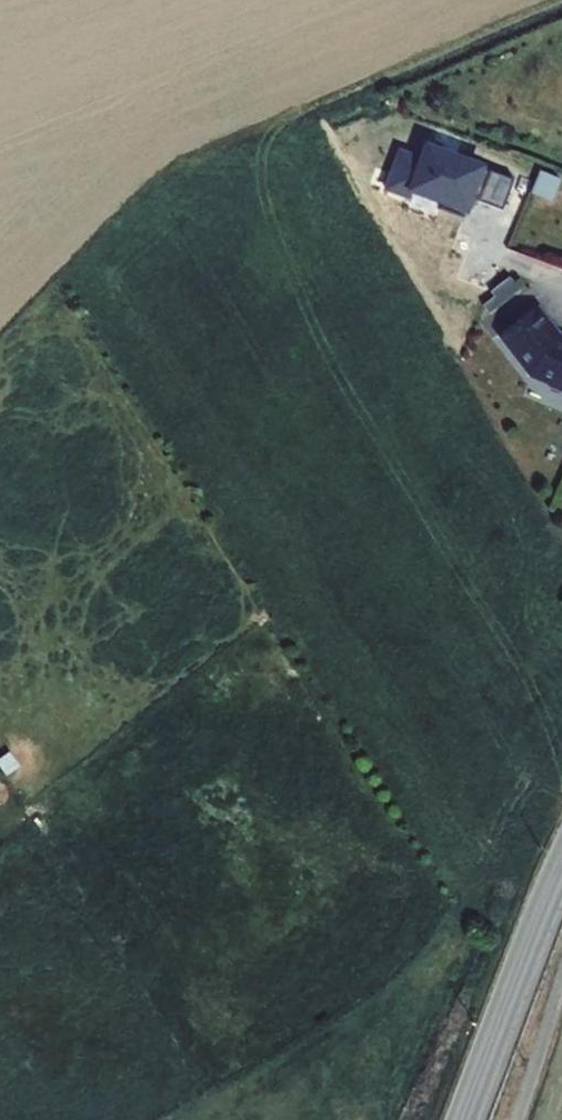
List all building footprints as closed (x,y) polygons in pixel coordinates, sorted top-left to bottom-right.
[(529,372),(547,380),(547,382),(561,389),(561,335),(560,334),(559,336),(556,335),(549,325),(550,324),(550,322),(536,303),(498,331),(529,372)]
